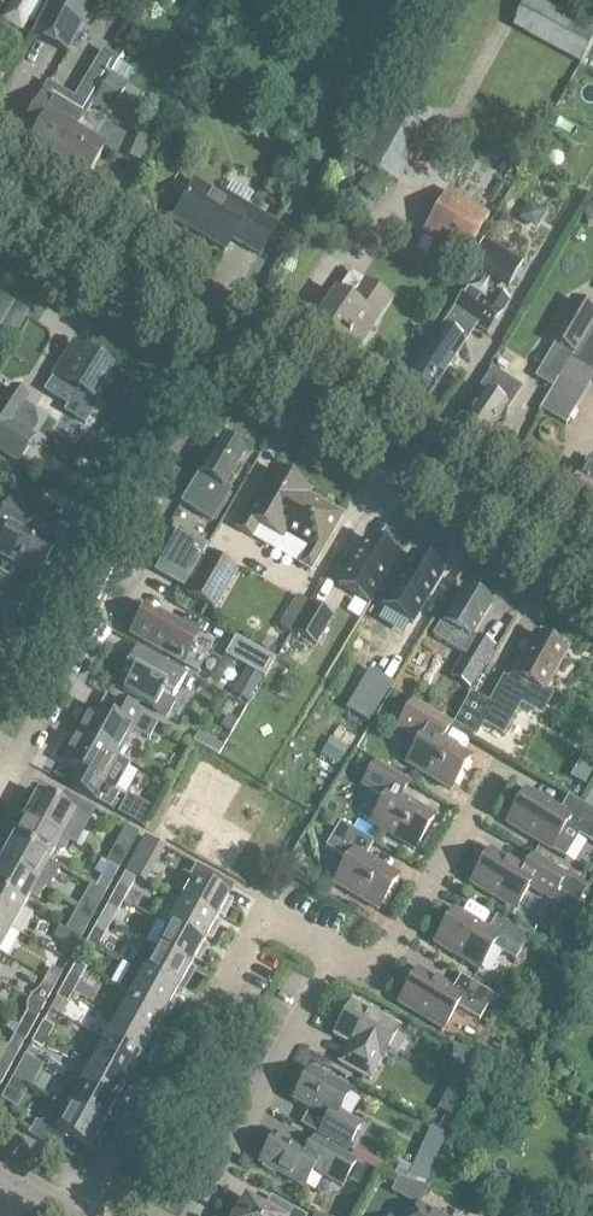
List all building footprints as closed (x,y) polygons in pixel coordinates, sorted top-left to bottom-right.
[(3,21),(20,31),(21,31),(39,1),(38,0),(15,0),(3,21)] [(32,37),(70,56),(97,0),(51,0),(32,37)] [(564,0),(517,0),(506,22),(583,61),(592,42),(592,15),(564,0)] [(202,6),(185,34),(201,45),(218,16),(202,6)] [(40,72),(43,46),(23,44),(20,70),(40,72)] [(103,51),(96,63),(113,73),(120,61),(103,51)] [(113,75),(93,105),(110,116),(129,87),(130,86),(113,75)] [(74,99),(50,84),(19,135),(31,142),(29,146),(32,148),(33,152),(39,157),(44,156),(55,163),(71,138),(88,111),(90,109),(74,99)] [(205,93),(202,100),(207,106),(215,105),(218,98),(213,92),(205,93)] [(371,170),(377,173),(399,185),(429,131),(387,107),(356,161),(371,170)] [(71,138),(55,163),(86,181),(105,151),(76,134),(90,112),(88,111),(71,138)] [(371,170),(361,182),(380,196),(390,184),(377,173),(371,170)] [(221,190),(216,198),(195,185),(173,220),(225,252),(231,241),(259,258),(279,226),(221,190)] [(422,236),(464,261),(490,217),(447,192),(422,236)] [(521,265),(483,243),(471,264),(509,286),(521,265)] [(312,327),(340,345),(344,339),(358,348),(376,320),(374,319),(387,298),(366,283),(351,273),(337,294),(334,293),(312,327)] [(468,289),(453,312),(475,327),(488,336),(511,301),(494,291),(487,303),(468,289)] [(571,298),(545,340),(575,357),(582,344),(592,326),(592,311),(571,298)] [(424,355),(425,355),(403,388),(424,403),(446,369),(475,327),(453,312),(424,355)] [(582,344),(592,350),(592,326),(582,344)] [(52,377),(53,378),(44,393),(70,409),(71,408),(83,416),(92,402),(113,369),(73,344),(52,377)] [(477,392),(483,396),(462,427),(483,441),(504,410),(507,412),(523,389),(492,369),(477,392)] [(25,399),(11,389),(0,406),(0,419),(9,424),(25,399)] [(577,409),(550,393),(540,410),(566,426),(577,409)] [(16,462),(31,437),(25,434),(9,424),(0,419),(0,452),(16,462)] [(233,443),(230,445),(221,440),(182,504),(212,522),(230,492),(224,488),(244,454),(240,451),(240,447),(233,443)] [(567,497),(592,512),(592,463),(589,460),(567,497)] [(310,493),(275,473),(259,502),(254,499),(237,529),(253,537),(259,526),(283,540),(285,535),(283,534),(305,495),(308,497),(310,493)] [(342,517),(308,497),(305,495),(283,534),(285,535),(309,549),(300,565),(311,571),(342,517)] [(8,530),(0,545),(0,557),(38,577),(56,545),(28,529),(36,516),(8,501),(0,515),(0,526),(8,530)] [(178,530),(153,575),(183,591),(208,546),(178,530)] [(367,539),(339,586),(370,604),(377,593),(386,598),(396,582),(386,577),(395,561),(398,558),(367,539)] [(386,598),(382,606),(413,624),(443,574),(412,555),(405,567),(395,561),(386,577),(396,582),(386,598)] [(184,595),(216,612),(238,573),(206,556),(184,595)] [(0,586),(0,627),(8,632),(26,600),(0,586)] [(463,589),(434,637),(464,654),(462,657),(483,669),(495,648),(474,635),(491,606),(463,589)] [(310,604),(292,633),(316,647),(317,645),(330,653),(345,629),(332,621),(334,618),(310,604)] [(130,637),(196,674),(212,647),(145,609),(130,637)] [(105,629),(99,639),(118,649),(123,639),(105,629)] [(259,634),(253,644),(269,653),(274,643),(259,634)] [(512,675),(511,677),(498,700),(500,701),(496,709),(524,725),(524,726),(544,736),(557,712),(534,699),(539,690),(544,693),(566,653),(534,636),(513,676),(512,675)] [(235,638),(225,657),(265,680),(276,661),(235,638)] [(133,673),(123,691),(155,709),(154,711),(167,718),(176,702),(173,700),(186,676),(136,649),(126,669),(132,672),(133,673)] [(462,657),(450,678),(470,690),(483,669),(462,657)] [(408,764),(452,792),(473,759),(440,738),(448,724),(416,704),(401,728),(423,741),(408,764)] [(89,709),(74,735),(118,759),(132,732),(148,741),(157,724),(122,706),(114,722),(89,709)] [(224,747),(220,745),(199,733),(192,744),(218,758),(224,747)] [(118,759),(74,735),(60,762),(84,775),(76,791),(111,810),(119,795),(115,792),(129,766),(118,759)] [(371,824),(415,851),(436,818),(403,797),(411,783),(379,763),(364,787),(386,800),(371,824)] [(29,805),(30,810),(25,819),(62,839),(69,843),(72,836),(72,831),(67,828),(74,817),(88,824),(95,810),(63,793),(56,806),(38,796),(32,798),(29,805)] [(583,809),(570,800),(561,814),(528,794),(508,826),(552,854),(554,851),(564,858),(578,837),(587,842),(592,832),(592,815),(583,809)] [(128,796),(118,814),(144,828),(154,810),(128,796)] [(13,833),(9,840),(49,862),(55,851),(59,853),(65,852),(69,843),(62,839),(25,819),(19,831),(13,833)] [(334,883),(378,910),(399,878),(366,857),(374,843),(342,822),(327,846),(348,860),(334,883)] [(126,827),(115,846),(129,854),(139,834),(126,827)] [(49,862),(9,840),(5,846),(6,853),(0,865),(37,885),(45,889),(50,880),(52,880),(59,867),(49,862)] [(552,903),(565,881),(566,879),(533,860),(524,873),(491,853),(471,886),(511,911),(530,889),(552,903)] [(24,908),(30,897),(38,902),(45,889),(37,885),(0,865),(0,894),(24,908)] [(109,865),(102,877),(96,888),(107,894),(119,871),(109,865)] [(172,893),(169,898),(180,905),(215,924),(216,923),(219,917),(224,920),(234,903),(228,900),(235,887),(196,865),(189,878),(183,874),(172,893)] [(125,874),(118,886),(113,897),(123,903),(136,880),(125,874)] [(107,894),(96,888),(90,900),(100,905),(107,894)] [(11,930),(24,908),(0,894),(0,924),(11,930)] [(123,903),(113,897),(107,908),(118,914),(123,903)] [(215,924),(180,905),(168,927),(202,947),(203,946),(206,940),(212,943),(221,926),(216,923),(215,924)] [(433,945),(478,972),(493,949),(514,962),(529,939),(496,919),(487,933),(454,912),(433,945)] [(77,923),(71,933),(81,939),(87,929),(77,923)] [(11,930),(0,924),(0,951),(11,930)] [(59,927),(53,938),(65,944),(71,934),(66,931),(59,927)] [(202,947),(168,927),(155,950),(190,970),(190,968),(194,962),(199,965),(208,949),(203,946),(202,947)] [(104,938),(93,932),(88,942),(99,948),(104,938)] [(81,939),(71,933),(71,934),(65,944),(75,950),(81,939)] [(567,954),(580,960),(589,941),(580,937),(577,943),(573,941),(567,954)] [(99,948),(88,942),(82,953),(93,959),(99,948)] [(155,950),(145,944),(132,967),(177,993),(178,991),(181,985),(187,988),(196,971),(190,968),(190,970),(155,950)] [(63,988),(73,994),(86,971),(74,965),(63,988)] [(177,993),(132,967),(119,990),(130,996),(165,1015),(165,1014),(169,1008),(174,1011),(183,994),(178,991),(177,993)] [(52,969),(46,979),(56,985),(62,975),(52,969)] [(396,1004),(441,1032),(455,1008),(477,1022),(492,999),(459,978),(450,992),(417,971),(396,1004)] [(56,985),(46,979),(40,990),(50,996),(56,985)] [(73,994),(63,988),(50,1011),(61,1017),(73,994)] [(165,1015),(130,996),(118,1019),(152,1038),(156,1031),(162,1034),(171,1017),(165,1014),(165,1015)] [(382,1062),(399,1030),(352,1004),(334,1036),(350,1045),(340,1064),(370,1081),(380,1061),(382,1062)] [(27,1015),(21,1025),(31,1030),(37,1020),(27,1015)] [(118,1019),(105,1042),(145,1064),(158,1041),(152,1038),(118,1019)] [(38,1034),(48,1040),(54,1029),(43,1023),(38,1034)] [(21,1025),(8,1047),(19,1053),(31,1030),(21,1025)] [(48,1040),(38,1034),(31,1045),(42,1051),(48,1040)] [(105,1042),(92,1064),(127,1084),(131,1076),(137,1079),(145,1064),(105,1042)] [(460,1050),(457,1072),(475,1074),(475,1070),(477,1052),(460,1050)] [(477,1052),(475,1070),(480,1072),(487,1056),(477,1052)] [(1,1060),(0,1063),(0,1072),(6,1076),(12,1066),(1,1060)] [(538,1061),(531,1075),(547,1083),(554,1069),(538,1061)] [(127,1084),(92,1064),(80,1087),(115,1107),(118,1101),(124,1104),(133,1087),(127,1084)] [(18,1069),(12,1079),(23,1085),(29,1075),(18,1069)] [(340,1082),(333,1085),(310,1073),(294,1102),(326,1120),(317,1135),(347,1152),(361,1126),(339,1114),(350,1094),(347,1093),(348,1086),(340,1082)] [(68,1081),(55,1103),(102,1129),(105,1124),(111,1127),(120,1110),(115,1107),(80,1087),(68,1081)] [(53,1102),(40,1125),(36,1122),(28,1136),(58,1153),(65,1139),(89,1152),(93,1146),(99,1149),(108,1132),(102,1129),(55,1103),(53,1102)] [(319,1158),(305,1151),(276,1135),(260,1164),(303,1188),(312,1172),(342,1189),(354,1168),(357,1162),(326,1145),(319,1158)] [(413,1167),(409,1177),(410,1177),(427,1185),(436,1163),(418,1155),(413,1167)] [(358,1166),(349,1182),(365,1191),(374,1175),(358,1166)] [(263,1212),(245,1202),(237,1215),(303,1215),(270,1198),(263,1212)] [(583,1199),(578,1215),(592,1215),(592,1202),(583,1199)] [(414,1215),(435,1215),(419,1207),(414,1215)]
